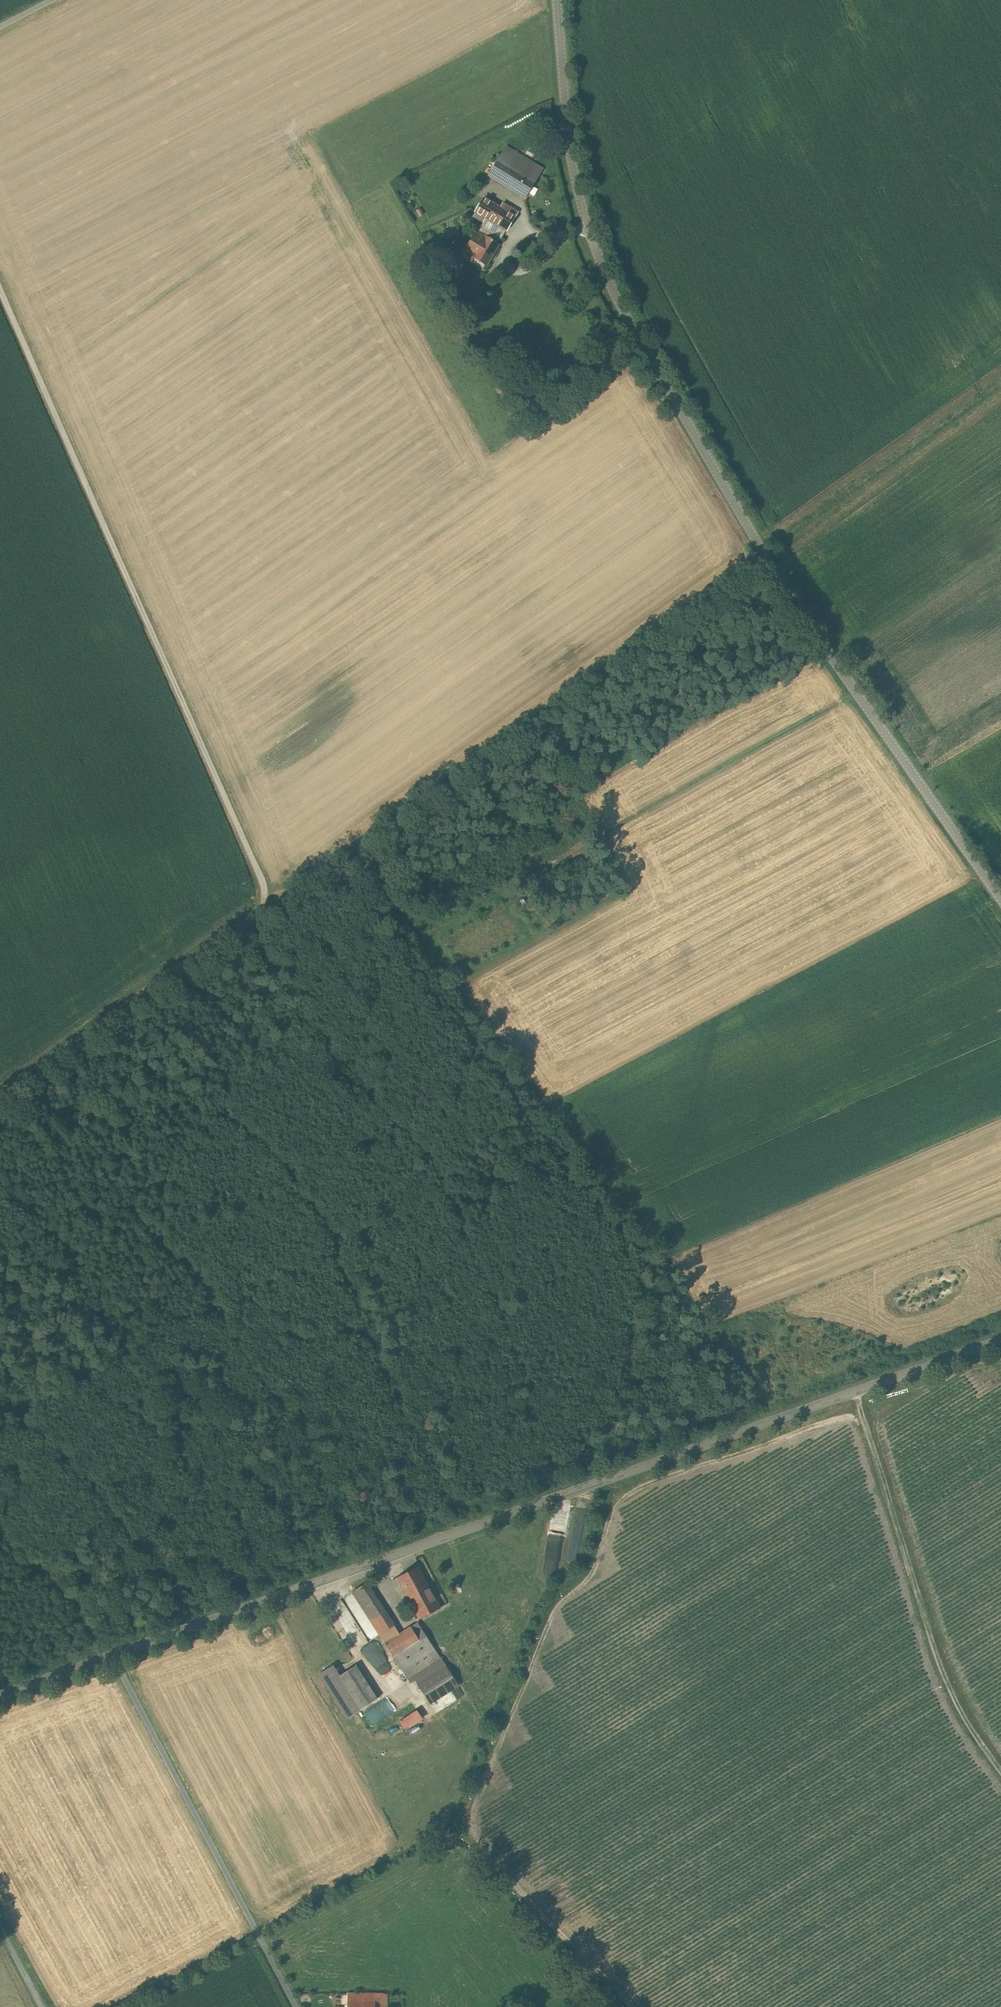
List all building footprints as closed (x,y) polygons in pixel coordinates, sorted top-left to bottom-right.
[(539,171),(500,149),(485,177),(523,199),(539,171)] [(514,217),(484,198),(476,211),(486,217),(506,230),(514,217)] [(486,217),(476,211),(473,217),(483,223),(486,217)] [(506,230),(486,217),(483,223),(481,226),(500,238),(506,230)] [(500,238),(481,226),(475,235),(484,240),(473,257),(486,264),(497,245),(496,245),(500,238)] [(473,257),(484,240),(475,235),(462,257),(470,262),(473,257)] [(541,1572),(556,1577),(562,1558),(547,1554),(541,1572)] [(441,1605),(414,1565),(394,1578),(422,1618),(441,1605)] [(394,1625),(366,1582),(351,1591),(379,1635),(379,1634),(394,1625)] [(426,1635),(417,1622),(411,1626),(419,1640),(426,1635)] [(394,1625),(379,1634),(384,1643),(399,1633),(394,1625)] [(399,1633),(384,1643),(386,1646),(393,1656),(419,1640),(411,1626),(399,1633)] [(419,1640),(393,1656),(402,1670),(413,1663),(435,1649),(426,1635),(419,1640)] [(413,1663),(402,1670),(407,1679),(440,1658),(435,1649),(413,1663)] [(440,1658),(407,1679),(410,1683),(415,1680),(418,1684),(446,1666),(440,1658)] [(333,1665),(319,1674),(347,1718),(357,1712),(360,1709),(339,1675),(333,1665)] [(339,1675),(360,1709),(377,1699),(356,1665),(339,1675)] [(446,1666),(418,1684),(430,1702),(458,1685),(446,1666)] [(404,1729),(421,1717),(414,1707),(397,1719),(404,1729)] [(347,1993),(347,2006),(387,2006),(387,1994),(347,1993)]
